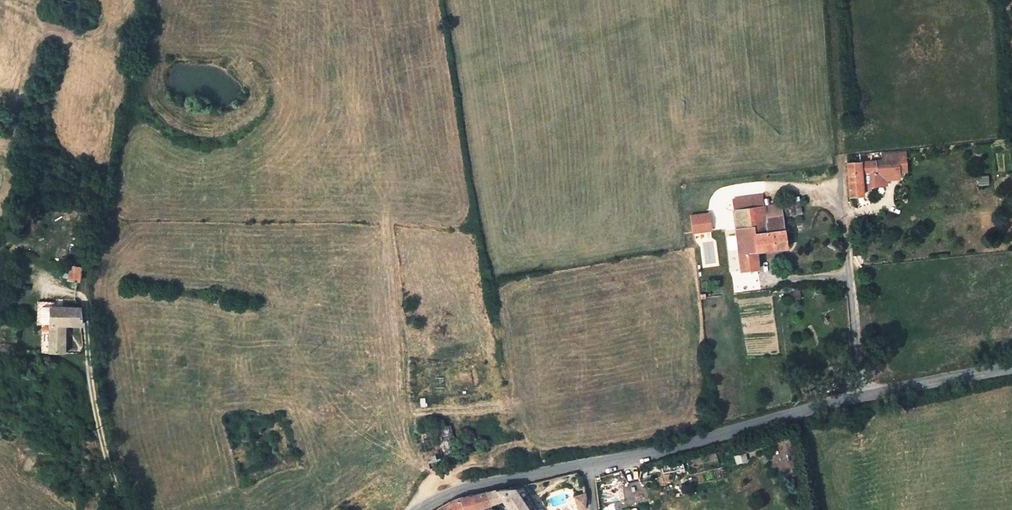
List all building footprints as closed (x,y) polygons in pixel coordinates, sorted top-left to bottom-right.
[(848,163),(848,168),(850,196),(863,194),(862,183),(883,182),(883,172),(897,171),(896,150),(877,152),(878,162),(848,163)] [(909,153),(899,153),(900,171),(910,171),(909,153)] [(747,199),(748,209),(762,207),(760,197),(747,199)] [(732,201),(733,211),(748,209),(747,199),(732,201)] [(754,229),(755,251),(786,248),(785,233),(804,231),(803,223),(784,226),(783,217),(801,215),(800,202),(796,203),(779,205),(762,207),(748,209),(751,229),(754,229)] [(748,209),(733,211),(741,272),(758,269),(755,251),(754,229),(751,229),(748,209)] [(689,217),(692,233),(711,230),(708,214),(689,217)] [(68,279),(78,280),(79,277),(80,268),(71,266),(69,267),(68,279)] [(50,315),(50,351),(64,351),(66,325),(81,326),(79,308),(49,307),(49,302),(37,302),(36,317),(45,317),(44,315),(50,315)] [(44,351),(50,351),(50,315),(44,315),(45,317),(36,317),(36,326),(44,327),(44,351)] [(459,452),(474,447),(466,419),(421,432),(430,461),(459,452)] [(476,456),(474,447),(459,452),(461,461),(476,456)] [(483,492),(487,501),(490,509),(496,506),(503,502),(509,509),(538,509),(521,484),(512,486),(508,488),(494,491),(491,491),(483,492)] [(483,492),(456,498),(436,509),(469,509),(487,501),(483,492)] [(573,495),(578,509),(580,509),(584,508),(584,496),(583,492),(573,495)]
